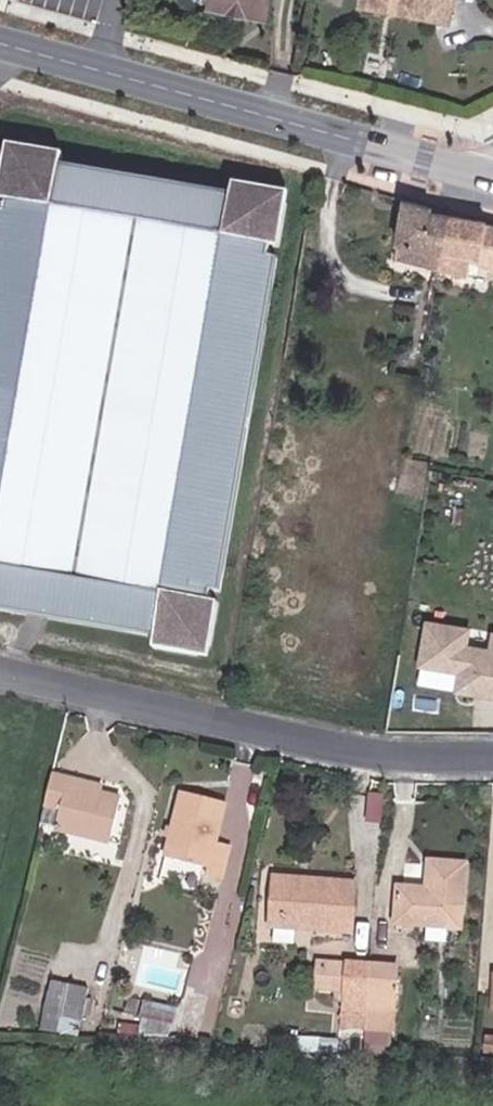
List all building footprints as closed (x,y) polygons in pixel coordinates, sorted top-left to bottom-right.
[(210,6),(265,17),(268,0),(211,0),(210,6)] [(384,9),(385,4),(450,15),(453,0),(360,0),(359,5),(384,9)] [(385,4),(384,9),(449,21),(450,15),(385,4)] [(7,144),(5,156),(17,157),(19,145),(7,144)] [(5,156),(0,184),(0,198),(6,199),(5,211),(0,210),(0,610),(154,637),(153,648),(196,655),(197,642),(210,644),(217,602),(209,601),(210,590),(219,591),(277,257),(268,255),(269,244),(278,245),(285,203),(274,201),(276,189),(233,182),(231,193),(60,164),(62,152),(19,145),(17,157),(5,156)] [(287,191),(276,189),(274,201),(285,203),(287,191)] [(405,200),(394,258),(488,281),(491,266),(492,267),(492,226),(486,225),(486,220),(431,211),(431,207),(405,200)] [(395,356),(406,358),(409,347),(397,344),(395,356)] [(439,352),(427,350),(425,362),(437,364),(439,352)] [(492,626),(489,645),(468,641),(472,622),(425,614),(417,662),(457,669),(454,688),(492,695),(492,626)] [(208,657),(210,644),(197,642),(196,655),(208,657)] [(68,775),(53,771),(44,804),(60,807),(54,828),(108,842),(119,796),(101,792),(66,783),(68,775)] [(102,784),(68,775),(66,783),(101,792),(102,784)] [(225,801),(180,790),(163,857),(206,867),(204,876),(221,880),(229,844),(215,841),(225,801)] [(465,859),(427,857),(427,886),(397,884),(396,920),(461,924),(465,859)] [(355,882),(274,876),(270,926),(350,932),(355,882)] [(366,1009),(369,966),(327,964),(325,990),(344,991),(344,1008),(366,1009)] [(397,967),(369,966),(366,1009),(394,1011),(397,967)] [(45,1012),(81,1019),(88,988),(51,980),(45,1012)] [(140,1017),(171,1024),(174,1007),(144,1000),(140,1017)] [(391,1052),(392,1030),(365,1028),(363,1050),(391,1052)]
